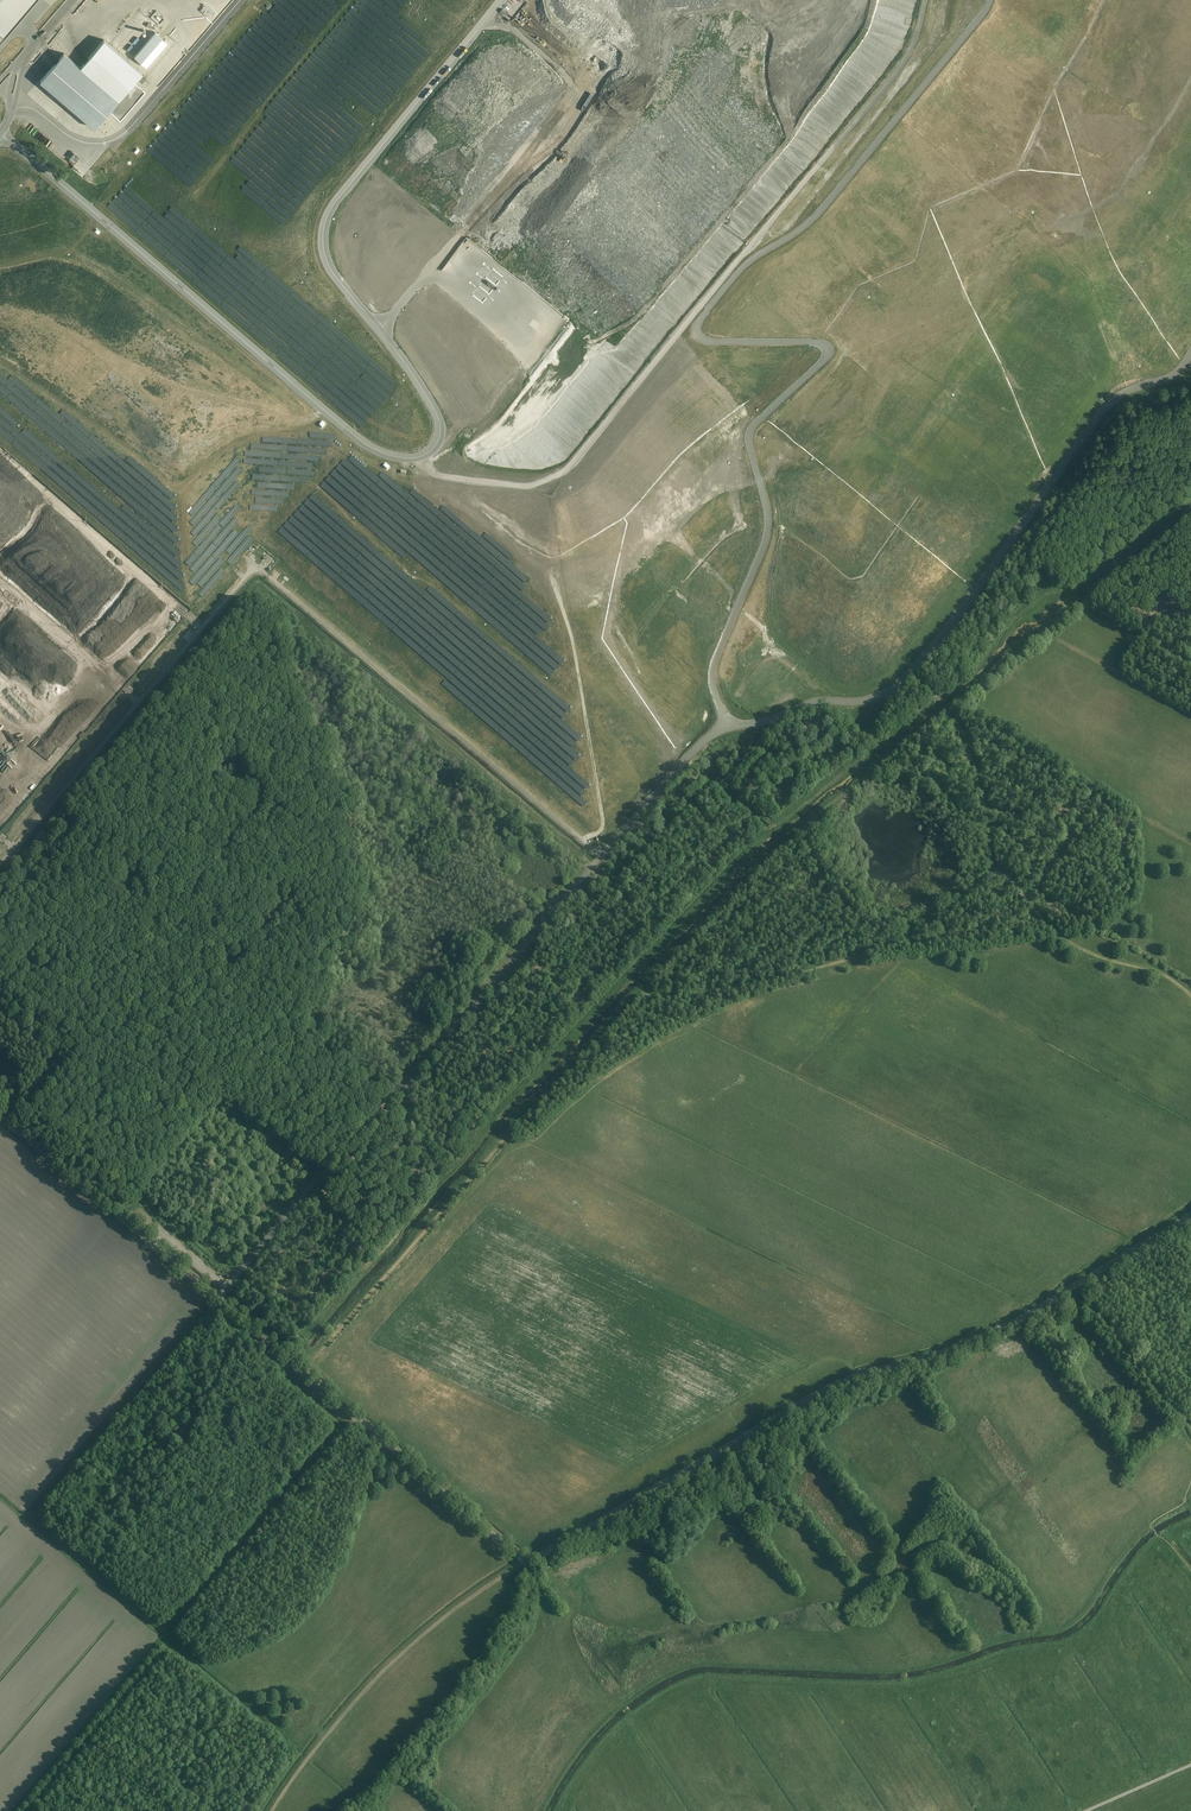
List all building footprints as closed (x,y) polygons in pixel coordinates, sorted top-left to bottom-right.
[(35,0),(0,0),(0,40),(35,0)] [(155,33),(134,57),(147,68),(168,44),(155,33)] [(142,73),(104,40),(81,67),(64,53),(40,81),(95,128),(142,73)] [(122,697),(133,686),(128,681),(117,693),(122,697)] [(907,1359),(924,1356),(923,1350),(906,1353),(907,1359)]
